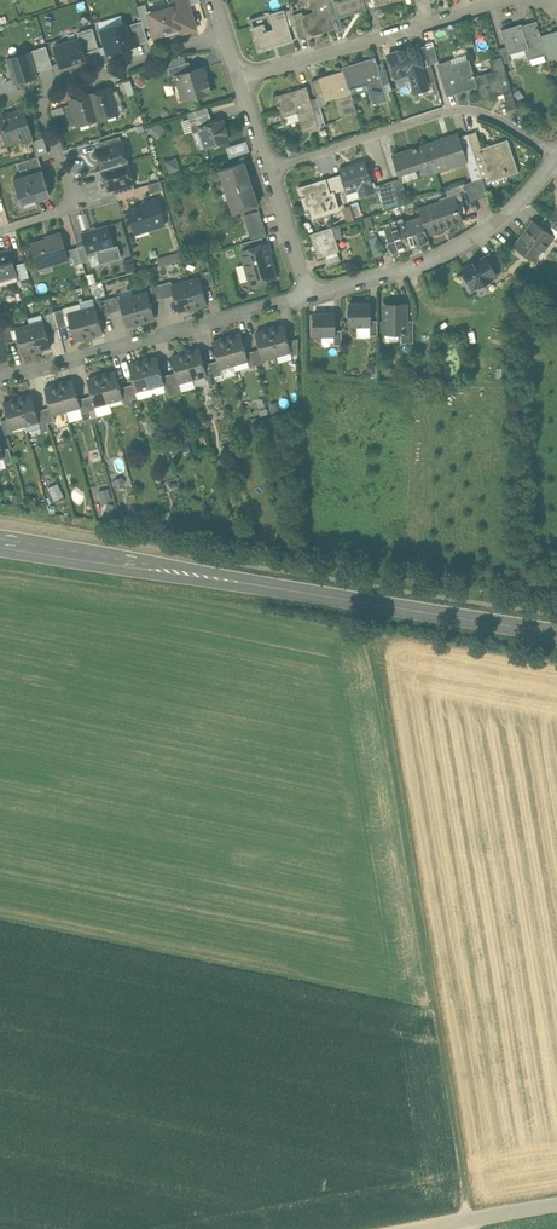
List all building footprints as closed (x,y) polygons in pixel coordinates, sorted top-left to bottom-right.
[(148,11),(147,11),(151,25),(156,41),(197,28),(190,5),(188,0),(174,0),(168,2),(169,4),(148,11)] [(303,15),(309,36),(326,31),(325,27),(333,24),(332,19),(326,0),(311,0),(315,12),(304,15),(303,15)] [(332,19),(339,17),(334,0),(326,0),(332,19)] [(339,17),(365,9),(363,0),(334,0),(339,17)] [(365,9),(376,6),(374,0),(363,0),(365,9)] [(138,6),(142,20),(144,27),(151,25),(147,11),(148,11),(146,4),(138,6)] [(291,8),(283,10),(284,15),(285,15),(288,26),(295,24),(296,24),(292,13),(291,8)] [(303,11),(295,14),(294,13),(292,13),(296,24),(295,24),(299,38),(309,36),(303,15),(304,15),(303,11)] [(284,15),(271,19),(274,29),(267,31),(267,30),(266,30),(264,24),(254,27),(252,19),(251,20),(260,50),(292,40),(288,26),(285,15),(284,15)] [(142,20),(126,25),(129,35),(134,33),(138,44),(148,41),(144,27),(142,20)] [(522,24),(502,30),(506,46),(509,54),(527,48),(529,55),(545,51),(546,55),(547,54),(541,36),(537,21),(522,25),(522,24)] [(129,35),(126,25),(117,28),(116,26),(101,30),(108,53),(138,44),(134,33),(129,35)] [(78,32),(79,38),(80,38),(84,53),(99,48),(93,28),(78,32)] [(541,36),(547,54),(548,60),(549,59),(548,56),(556,54),(556,32),(541,36)] [(80,38),(79,38),(54,46),(61,67),(86,59),(84,53),(80,38)] [(418,45),(389,54),(396,77),(409,73),(415,91),(429,87),(427,82),(423,67),(424,66),(419,47),(418,45)] [(431,64),(431,63),(425,45),(419,47),(424,66),(431,64)] [(46,46),(30,51),(37,71),(53,66),(46,46)] [(434,46),(427,48),(431,63),(439,61),(434,46)] [(506,46),(500,48),(502,57),(504,63),(511,61),(509,54),(506,46)] [(37,71),(30,51),(7,58),(15,83),(38,76),(37,71)] [(502,57),(491,60),(494,71),(475,77),(478,86),(482,99),(505,92),(512,90),(504,63),(502,57)] [(375,58),(343,67),(345,72),(352,94),(352,93),(369,88),(373,104),(374,103),(375,104),(376,104),(376,103),(387,100),(383,84),(379,71),(377,64),(375,58)] [(470,60),(451,66),(449,61),(439,64),(447,94),(478,86),(475,77),(470,60)] [(189,61),(169,67),(172,80),(178,78),(177,77),(178,77),(178,75),(179,75),(180,77),(193,73),(189,61)] [(377,64),(379,71),(386,69),(384,62),(377,64)] [(435,79),(431,64),(424,66),(423,67),(427,82),(435,79)] [(379,71),(383,84),(390,82),(386,69),(379,71)] [(193,73),(180,77),(179,75),(178,75),(178,77),(177,77),(178,78),(181,90),(187,88),(192,95),(195,94),(196,97),(205,94),(204,91),(211,89),(209,80),(207,81),(203,70),(193,73)] [(336,73),(312,80),(317,97),(320,108),(321,107),(325,106),(325,107),(327,106),(328,105),(326,98),(336,95),(343,116),(358,112),(352,93),(352,94),(345,72),(337,75),(336,73)] [(142,76),(137,81),(143,87),(148,81),(142,76)] [(435,79),(427,82),(429,87),(430,91),(438,89),(435,79)] [(306,87),(277,95),(283,116),(298,111),(304,130),(318,126),(310,99),(306,87)] [(110,88),(91,94),(98,118),(107,116),(106,112),(115,110),(116,113),(117,113),(111,92),(110,88)] [(118,90),(111,92),(117,113),(124,111),(118,90)] [(512,90),(505,92),(505,95),(504,95),(509,110),(517,108),(512,90)] [(72,99),(73,103),(79,124),(80,123),(79,120),(88,117),(89,121),(98,118),(91,94),(72,99)] [(320,108),(317,97),(310,99),(318,126),(323,125),(323,126),(324,125),(324,124),(326,124),(321,107),(320,108)] [(79,124),(73,103),(66,105),(72,126),(79,124)] [(14,112),(13,107),(8,109),(10,113),(0,116),(0,121),(3,131),(4,135),(7,143),(9,149),(23,145),(21,139),(32,136),(24,109),(14,112)] [(193,133),(201,131),(199,126),(213,122),(210,112),(189,119),(192,128),(193,133)] [(213,122),(199,126),(201,131),(206,147),(213,145),(216,146),(219,145),(221,142),(229,140),(222,119),(213,122)] [(199,150),(206,147),(201,131),(193,133),(199,150)] [(476,131),(468,134),(472,148),(481,145),(476,131)] [(445,138),(426,144),(435,171),(467,161),(467,160),(459,137),(458,133),(458,134),(445,139),(445,138)] [(467,160),(467,161),(468,164),(477,162),(472,148),(468,134),(459,137),(467,160)] [(9,150),(9,149),(7,143),(4,135),(1,136),(0,137),(0,153),(9,150)] [(120,136),(99,142),(101,149),(122,143),(120,136)] [(44,137),(34,140),(36,147),(38,156),(49,153),(44,137)] [(507,140),(482,149),(481,145),(472,148),(477,162),(482,178),(490,176),(506,170),(507,175),(518,171),(507,140)] [(230,154),(246,150),(244,142),(228,145),(230,154)] [(101,149),(98,150),(103,169),(128,162),(122,143),(101,149)] [(426,144),(393,155),(399,174),(420,167),(423,176),(435,172),(435,171),(426,144)] [(30,148),(33,158),(38,156),(36,147),(30,148)] [(29,174),(43,169),(38,156),(33,158),(18,162),(20,170),(27,168),(29,174)] [(165,159),(168,171),(180,168),(177,156),(165,159)] [(365,160),(339,168),(341,174),(345,189),(346,190),(362,185),(365,195),(375,191),(365,160)] [(128,162),(103,169),(109,187),(109,188),(112,187),(133,181),(128,162)] [(244,162),(220,169),(234,212),(258,205),(244,162)] [(477,162),(468,164),(473,181),(482,178),(477,162)] [(29,174),(14,178),(22,204),(24,203),(25,207),(38,203),(37,199),(50,195),(48,187),(50,183),(46,181),(43,169),(29,174)] [(341,174),(325,179),(330,193),(334,192),(334,193),(345,189),(341,174)] [(401,177),(393,180),(398,197),(406,194),(401,177)] [(473,181),(465,183),(470,201),(488,195),(482,178),(473,181)] [(325,179),(299,187),(302,196),(299,197),(300,199),(302,198),(306,208),(310,207),(314,217),(339,209),(334,193),(334,192),(330,193),(325,179)] [(398,197),(393,180),(376,186),(381,202),(398,197)] [(133,181),(112,187),(114,194),(135,188),(133,181)] [(161,181),(148,184),(151,193),(163,189),(161,181)] [(401,204),(398,197),(381,202),(384,210),(401,204)] [(451,198),(419,209),(421,217),(422,217),(427,234),(463,222),(458,208),(459,208),(459,206),(456,207),(456,209),(455,209),(451,198)] [(149,204),(128,210),(135,233),(165,224),(158,199),(148,202),(149,204)] [(346,219),(353,218),(350,204),(343,206),(346,219)] [(260,210),(245,214),(245,215),(246,215),(253,239),(253,240),(262,237),(268,235),(260,210)] [(86,213),(80,215),(83,225),(89,223),(86,213)] [(421,217),(401,223),(401,226),(390,229),(394,240),(391,242),(394,252),(429,241),(427,234),(422,217),(421,217)] [(554,235),(534,221),(515,246),(535,261),(554,235)] [(108,224),(82,232),(86,244),(89,254),(90,254),(89,253),(96,251),(100,263),(122,257),(118,245),(115,246),(108,224)] [(332,227),(310,234),(318,257),(339,251),(332,227)] [(61,232),(51,236),(51,238),(31,244),(38,267),(39,267),(38,264),(51,260),(52,263),(69,258),(61,232)] [(377,236),(369,239),(375,255),(383,252),(377,236)] [(262,237),(253,240),(253,239),(241,242),(244,250),(264,244),(262,237)] [(244,250),(241,250),(251,283),(276,276),(266,243),(264,244),(244,250)] [(86,244),(78,246),(82,262),(91,259),(90,254),(89,254),(86,244)] [(78,246),(70,249),(74,264),(82,262),(78,246)] [(0,252),(0,280),(17,275),(10,249),(0,252)] [(182,252),(158,258),(160,265),(184,259),(182,252)] [(338,254),(324,258),(327,265),(341,261),(338,254)] [(486,256),(479,260),(478,259),(470,264),(470,265),(463,269),(472,286),(479,282),(482,287),(490,283),(489,280),(496,275),(486,256)] [(25,262),(17,264),(22,279),(29,277),(25,262)] [(134,262),(124,265),(127,272),(136,269),(134,262)] [(211,270),(203,272),(207,286),(215,284),(211,270)] [(200,277),(186,281),(193,307),(207,303),(200,277)] [(171,281),(159,284),(163,298),(175,295),(172,285),(173,285),(171,281)] [(173,285),(172,285),(175,295),(179,311),(193,307),(186,281),(173,285)] [(163,298),(159,284),(151,286),(155,300),(163,298)] [(148,292),(134,295),(141,321),(155,317),(148,292)] [(119,295),(107,299),(111,313),(123,309),(120,299),(121,299),(119,295)] [(121,299),(120,299),(123,309),(127,325),(141,321),(134,295),(121,299)] [(107,299),(99,301),(103,315),(111,313),(107,299)] [(370,320),(370,303),(349,303),(349,325),(370,325),(370,320)] [(406,304),(385,304),(385,332),(402,332),(406,331),(406,320),(406,304)] [(96,306),(82,310),(89,336),(103,332),(96,306)] [(63,308),(54,311),(59,327),(68,325),(63,308)] [(82,310),(68,314),(75,339),(89,336),(82,310)] [(59,327),(54,311),(45,313),(47,320),(44,320),(47,330),(59,327)] [(335,313),(314,313),(314,335),(334,334),(335,334),(335,330),(335,313)] [(44,320),(30,324),(37,350),(51,346),(47,330),(44,320)] [(413,320),(406,320),(406,331),(402,332),(402,342),(413,342),(413,320)] [(30,324),(16,328),(23,354),(37,350),(30,324)] [(11,325),(3,327),(7,341),(15,339),(11,325)] [(284,325),(270,329),(277,354),(290,351),(291,350),(288,341),(284,325)] [(270,329),(256,333),(260,348),(263,358),(277,354),(270,329)] [(246,352),(241,334),(227,337),(234,363),(248,359),(246,352)] [(227,337),(213,341),(218,360),(220,367),(221,367),(234,363),(227,337)] [(298,338),(288,341),(291,350),(290,351),(291,355),(298,353),(298,338)] [(204,364),(200,348),(186,352),(193,378),(206,374),(207,374),(204,364)] [(260,348),(253,350),(257,364),(264,362),(263,358),(260,348)] [(257,364),(253,350),(246,352),(248,359),(249,366),(257,364)] [(193,378),(186,352),(172,356),(176,372),(179,381),(180,381),(193,378)] [(157,357),(143,361),(150,386),(164,383),(164,382),(162,376),(157,357)] [(218,360),(211,362),(215,376),(223,374),(221,367),(220,367),(218,360)] [(143,361),(129,365),(134,383),(136,390),(137,390),(150,386),(143,361)] [(211,362),(204,364),(207,374),(206,374),(210,385),(217,383),(215,376),(211,362)] [(116,371),(102,375),(109,401),(123,397),(120,387),(116,371)] [(176,372),(169,374),(175,394),(183,392),(180,381),(179,381),(176,372)] [(169,374),(162,376),(164,382),(164,383),(168,397),(175,394),(169,374)] [(102,375),(88,379),(92,395),(95,405),(96,405),(109,401),(102,375)] [(73,380),(59,384),(66,410),(80,406),(79,399),(73,380)] [(134,383),(127,385),(131,399),(132,399),(139,397),(137,390),(136,390),(134,383)] [(59,384),(45,388),(51,407),(52,414),(53,413),(66,410),(59,384)] [(127,385),(120,387),(123,397),(125,405),(133,403),(132,399),(131,399),(127,385)] [(32,395),(18,399),(25,424),(39,420),(37,410),(32,395)] [(92,395),(85,397),(89,411),(97,409),(96,405),(95,405),(92,395)] [(85,397),(79,399),(80,406),(82,413),(89,411),(85,397)] [(18,399),(4,402),(9,418),(11,428),(12,428),(25,424),(18,399)] [(51,407),(44,408),(47,422),(48,422),(55,420),(53,413),(52,414),(51,407)] [(47,422),(44,408),(37,410),(39,420),(42,431),(50,429),(48,422),(47,422)] [(9,418),(2,420),(6,434),(13,432),(12,428),(11,428),(9,418)] [(9,447),(2,449),(4,456),(3,456),(5,463),(13,461),(9,447)] [(123,476),(112,478),(113,485),(124,483),(123,476)] [(55,502),(65,497),(57,481),(47,486),(55,502)]
